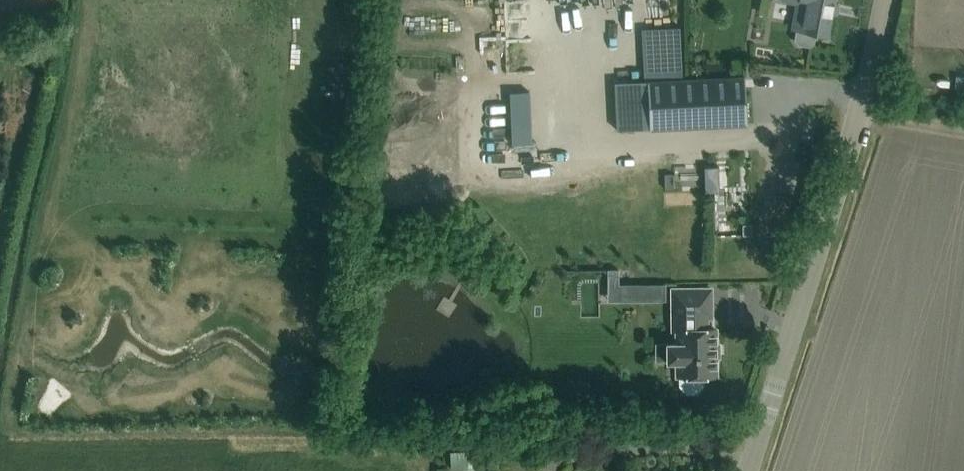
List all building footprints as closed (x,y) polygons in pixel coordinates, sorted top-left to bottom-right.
[(796,2),(792,27),(796,28),(794,38),(797,43),(809,45),(814,42),(816,32),(826,34),(833,0),(785,0),(796,2)] [(744,75),(724,76),(683,78),(683,60),(649,62),(650,79),(647,79),(649,128),(746,123),(744,75)] [(719,191),(718,166),(703,167),(704,192),(719,191)] [(711,288),(672,288),(672,316),(676,316),(677,331),(677,342),(677,361),(677,374),(679,374),(680,384),(686,392),(696,392),(703,384),(702,374),(716,374),(715,355),(715,343),(715,328),(707,328),(707,316),(711,316),(711,288)]
